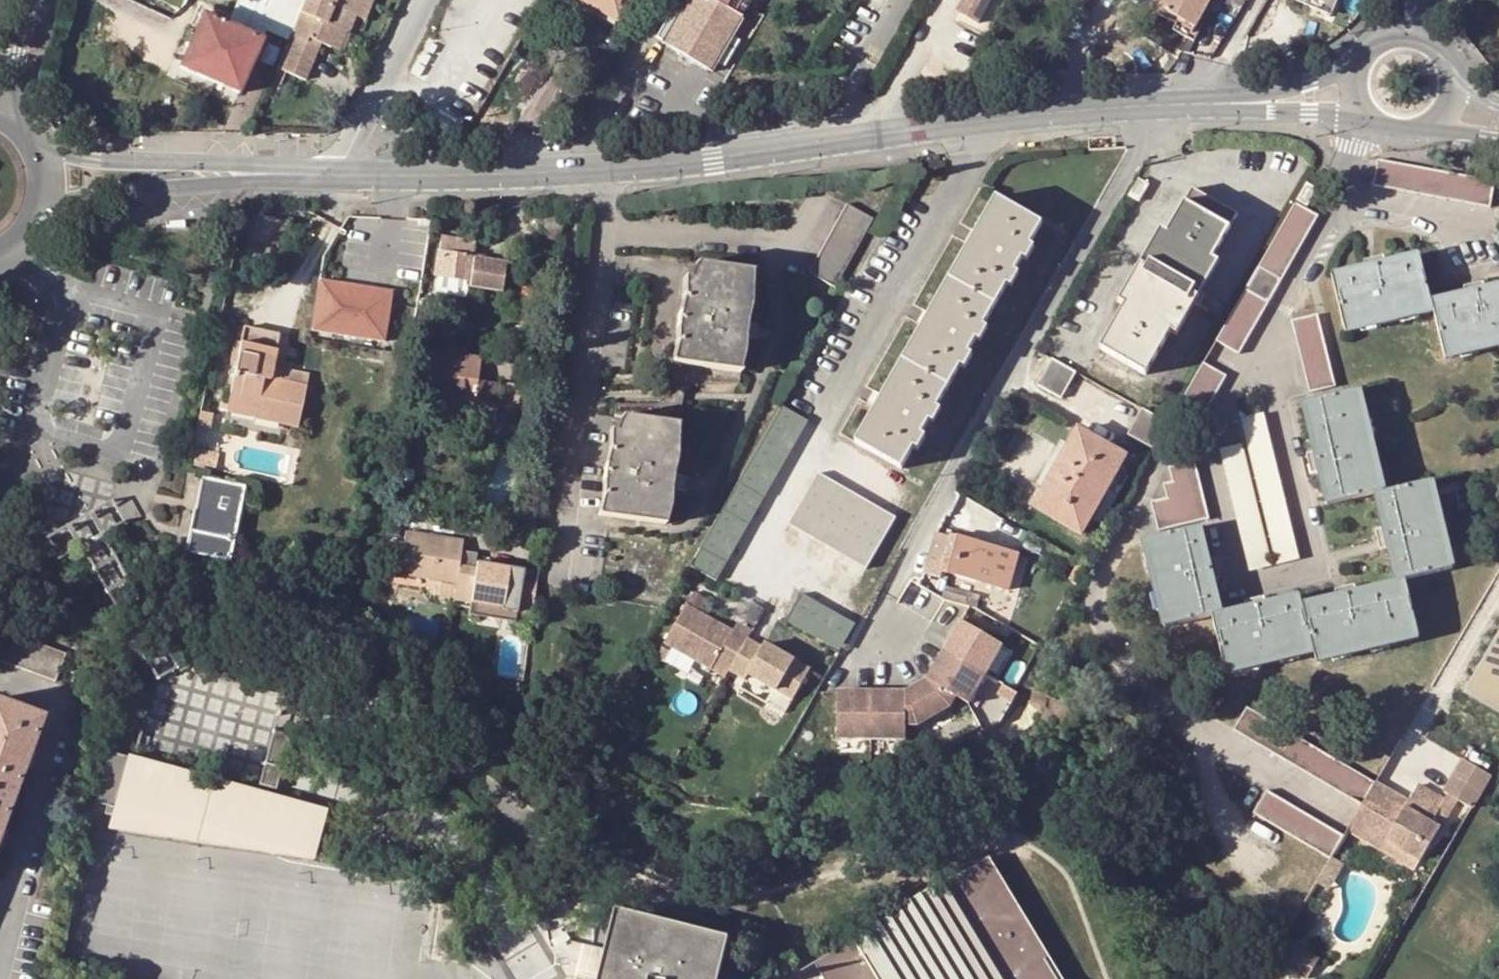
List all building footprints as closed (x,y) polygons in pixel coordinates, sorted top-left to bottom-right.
[(228,16),(231,18),(228,25),(203,13),(179,67),(238,92),(262,38),(255,35),(259,27),(287,40),(304,0),(235,0),(228,16)] [(342,16),(350,20),(359,24),(369,0),(310,0),(292,43),(309,50),(311,44),(327,51),(342,16)] [(359,24),(368,28),(379,0),(369,0),(359,24)] [(598,12),(600,8),(618,18),(628,0),(577,0),(598,12)] [(662,45),(709,72),(740,18),(708,0),(688,0),(662,45)] [(991,30),(1008,0),(965,0),(958,12),(980,24),(976,30),(988,37),(991,30)] [(1160,7),(1169,12),(1175,0),(1164,0),(1160,7)] [(1169,12),(1179,17),(1195,26),(1210,0),(1175,0),(1169,12)] [(1333,0),(1300,0),(1330,14),(1336,1),(1333,0)] [(615,22),(618,18),(600,8),(598,12),(615,22)] [(336,55),(350,20),(342,16),(327,51),(336,55)] [(1189,37),(1195,26),(1179,17),(1173,29),(1189,37)] [(1495,181),(1380,160),(1376,185),(1492,206),(1495,181)] [(1308,182),(1298,199),(1309,205),(1319,188),(1308,182)] [(1194,188),(1169,231),(1126,305),(1103,347),(1148,373),(1173,330),(1215,258),(1239,215),(1194,188)] [(1000,197),(952,280),(994,304),(1041,222),(1000,197)] [(1296,203),(1259,267),(1283,280),(1319,217),(1296,203)] [(873,219),(848,204),(810,273),(834,287),(873,219)] [(1163,228),(1121,302),(1126,305),(1169,231),(1163,228)] [(474,242),(442,237),(436,273),(468,278),(467,285),(502,291),(506,263),(472,257),(474,242)] [(1348,332),(1435,312),(1433,303),(1421,256),(1335,277),(1348,332)] [(1221,261),(1215,258),(1173,330),(1179,334),(1221,261)] [(750,272),(693,263),(690,278),(684,278),(684,296),(678,318),(675,364),(741,372),(742,339),(748,313),(750,272)] [(464,300),(467,285),(468,278),(436,273),(433,295),(464,300)] [(395,289),(322,278),(315,328),(388,339),(395,289)] [(952,280),(906,361),(947,386),(994,304),(952,280)] [(1433,303),(1435,312),(1446,358),(1498,346),(1498,287),(1433,303)] [(1247,289),(1218,340),(1240,352),(1269,302),(1247,289)] [(1338,385),(1320,314),(1296,321),(1312,392),(1338,385)] [(273,367),(279,334),(245,327),(232,391),(247,394),(245,404),(257,407),(256,417),(299,426),(307,386),(281,381),(270,379),(273,367)] [(481,357),(435,349),(428,394),(474,402),(471,425),(493,428),(491,439),(514,442),(519,409),(496,405),(500,383),(478,379),(481,357)] [(1040,385),(1063,396),(1077,371),(1054,359),(1040,385)] [(906,361),(859,443),(901,467),(947,386),(906,361)] [(1205,362),(1176,413),(1198,426),(1227,376),(1205,362)] [(283,369),(273,367),(270,379),(281,381),(283,369)] [(1362,389),(1305,403),(1329,504),(1377,493),(1386,492),(1362,389)] [(228,412),(256,417),(257,407),(245,404),(247,394),(232,391),(228,412)] [(782,407),(691,566),(716,581),(807,421),(782,407)] [(1131,434),(1153,446),(1167,420),(1145,408),(1131,434)] [(1264,410),(1241,416),(1278,562),(1301,557),(1264,410)] [(677,424),(622,416),(617,430),(609,430),(609,454),(604,477),(603,488),(602,500),(599,512),(665,523),(669,507),(675,463),(677,424)] [(1084,533),(1126,457),(1128,453),(1079,426),(1035,506),(1084,533)] [(1243,442),(1222,447),(1253,569),(1274,564),(1243,442)] [(1153,502),(1161,530),(1211,519),(1197,462),(1172,468),(1175,481),(1166,484),(1170,498),(1153,502)] [(865,571),(896,518),(818,472),(788,526),(865,571)] [(246,486),(204,477),(190,552),(231,560),(246,486)] [(1377,493),(1397,582),(1406,579),(1455,568),(1433,481),(1386,492),(1377,493)] [(1167,626),(1215,616),(1223,614),(1202,526),(1146,540),(1167,626)] [(459,564),(462,542),(463,538),(407,530),(401,574),(438,581),(436,595),(470,601),(476,567),(467,566),(459,564)] [(1013,577),(1019,554),(948,534),(948,537),(935,534),(924,574),(940,577),(941,572),(995,586),(998,573),(1013,577)] [(471,544),(462,542),(459,564),(467,566),(471,544)] [(508,589),(512,568),(477,561),(476,567),(470,601),(505,607),(508,589)] [(540,566),(513,562),(512,568),(508,589),(512,590),(536,593),(540,566)] [(1010,589),(1013,577),(998,573),(995,586),(1010,589)] [(1397,582),(1305,605),(1315,651),(1318,661),(1420,636),(1406,579),(1397,582)] [(532,621),(536,593),(512,590),(508,619),(532,621)] [(1302,594),(1223,614),(1215,616),(1229,673),(1315,651),(1305,605),(1302,594)] [(850,624),(800,595),(787,618),(836,647),(850,624)] [(730,673),(745,645),(731,638),(734,633),(686,606),(665,642),(714,669),(716,666),(730,673)] [(961,622),(943,652),(985,677),(1003,646),(961,622)] [(5,632),(0,646),(0,661),(55,680),(65,652),(5,632)] [(1468,695),(1498,713),(1498,639),(1468,695)] [(745,645),(730,673),(745,681),(750,672),(795,697),(810,670),(765,645),(763,648),(748,641),(745,645)] [(943,652),(926,682),(956,700),(967,707),(985,677),(943,652)] [(907,694),(907,728),(918,728),(950,710),(956,700),(926,682),(907,694)] [(872,742),(872,693),(839,693),(838,727),(838,742),(872,742)] [(893,694),(872,693),(872,742),(907,742),(907,728),(907,694),(893,694)] [(0,703),(0,827),(22,765),(28,767),(34,752),(28,749),(40,719),(0,703)] [(1368,798),(1377,783),(1250,708),(1237,731),(1364,805),(1368,798)] [(318,807),(108,754),(95,806),(107,809),(105,817),(198,836),(240,847),(243,837),(306,853),(318,807)] [(1468,758),(1465,762),(1494,780),(1496,775),(1468,758)] [(1478,807),(1494,780),(1465,762),(1448,791),(1452,793),(1461,798),(1478,807)] [(1377,783),(1368,798),(1401,817),(1412,800),(1379,780),(1377,783)] [(1349,831),(1385,851),(1390,842),(1423,861),(1443,827),(1435,822),(1448,800),(1421,784),(1412,800),(1401,817),(1368,798),(1364,805),(1355,821),(1349,831)] [(1270,790),(1256,814),(1333,858),(1347,835),(1270,790)] [(1461,798),(1452,793),(1448,800),(1435,822),(1443,827),(1461,798)] [(1423,861),(1390,842),(1385,851),(1418,870),(1423,861)] [(981,868),(804,974),(807,978),(1049,978),(981,868)] [(635,931),(603,924),(590,978),(710,978),(717,951),(635,931)] [(1308,978),(1311,978),(1322,962),(1298,947),(1286,966),(1308,978)]
